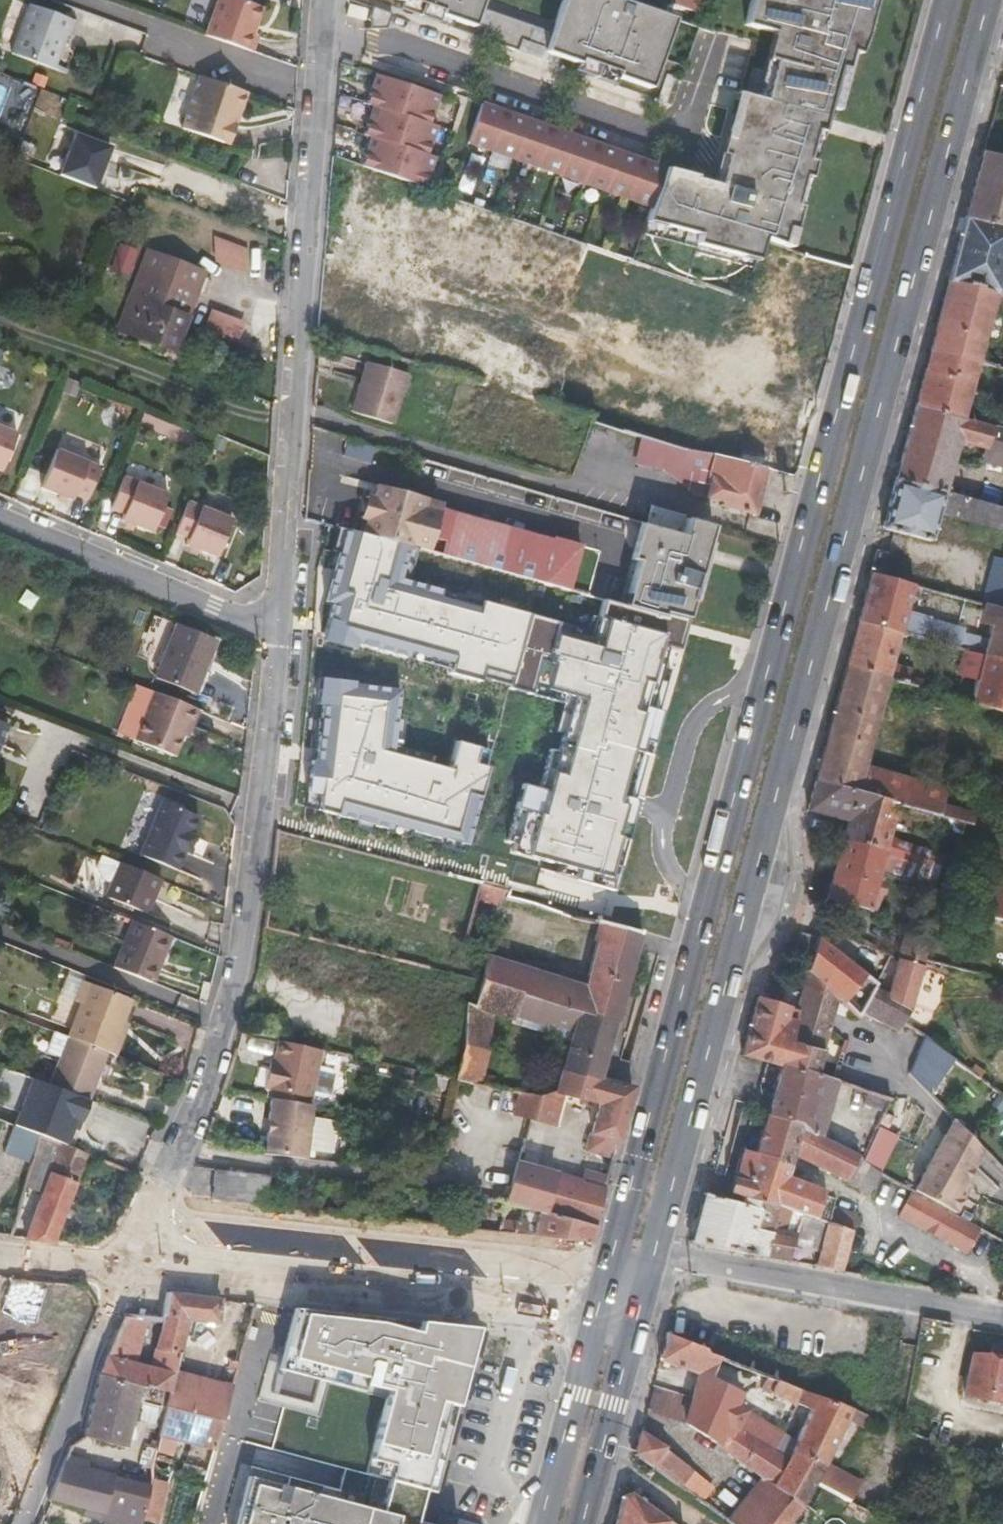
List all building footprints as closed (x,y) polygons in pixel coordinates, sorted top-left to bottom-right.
[(241,0),(217,0),(205,35),(251,51),(256,35),(252,34),(261,7),(241,0)] [(401,7),(454,26),(457,18),(441,12),(443,9),(418,0),(404,0),(401,7)] [(443,9),(441,12),(457,18),(475,25),(482,6),(484,0),(418,0),(443,9)] [(551,52),(579,63),(581,58),(599,65),(619,72),(617,76),(651,88),(662,56),(655,53),(668,15),(625,0),(573,0),(573,1),(571,0),(564,0),(557,20),(561,22),(551,50),(551,52)] [(662,177),(650,215),(646,226),(696,239),(694,249),(754,264),(763,240),(787,249),(799,204),(805,185),(818,136),(824,117),(831,119),(879,0),(787,0),(786,2),(777,0),(751,0),(744,27),(771,34),(774,34),(768,57),(774,59),(763,102),(754,100),(741,96),(716,194),(693,188),(693,185),(662,177)] [(699,12),(702,0),(671,0),(670,4),(699,12)] [(60,16),(14,1),(0,43),(0,51),(40,65),(52,30),(55,31),(60,16)] [(391,11),(373,5),(368,18),(370,19),(371,28),(386,27),(391,11)] [(494,11),(482,6),(475,25),(487,29),(494,11)] [(536,25),(494,11),(487,29),(485,37),(521,50),(524,40),(531,42),(536,25)] [(655,53),(662,56),(675,17),(668,15),(655,53)] [(768,57),(774,34),(771,34),(754,100),(763,102),(774,59),(768,57)] [(524,40),(521,50),(548,59),(551,52),(551,50),(531,42),(524,40)] [(615,83),(617,76),(619,72),(599,65),(595,76),(615,83)] [(438,95),(377,73),(367,102),(375,105),(429,124),(438,95)] [(229,144),(247,92),(200,76),(182,128),(229,144)] [(716,194),(741,96),(734,94),(711,185),(694,181),(695,179),(664,173),(662,177),(693,185),(693,188),(716,194)] [(429,124),(375,105),(365,133),(372,136),(426,155),(436,126),(429,124)] [(664,173),(480,109),(466,151),(650,215),(662,177),(664,173)] [(826,133),(831,119),(824,117),(818,136),(824,138),(826,133)] [(112,149),(77,136),(62,176),(97,190),(112,149)] [(426,155),(372,136),(361,164),(423,186),(433,157),(426,155)] [(978,151),(960,214),(1002,225),(1002,158),(978,151)] [(960,214),(942,279),(1002,295),(1002,280),(995,278),(1002,249),(1002,225),(960,214)] [(248,267),(250,242),(216,240),(215,265),(248,267)] [(132,274),(138,246),(119,242),(113,271),(132,274)] [(203,273),(149,253),(146,259),(201,279),(203,273)] [(201,279),(146,259),(138,281),(192,302),(201,279)] [(942,279),(924,346),(973,359),(1002,367),(1002,358),(999,357),(997,361),(974,355),(988,302),(1002,306),(1002,305),(1002,295),(942,279)] [(119,331),(173,351),(192,302),(138,281),(119,331)] [(457,288),(449,313),(537,340),(545,315),(457,288)] [(206,333),(242,339),(245,316),(210,310),(206,333)] [(973,359),(924,346),(909,404),(970,421),(972,414),(957,410),(973,359)] [(396,422),(409,373),(369,361),(356,411),(396,422)] [(970,421),(909,404),(888,479),(935,492),(948,443),(968,448),(975,423),(970,421)] [(20,428),(0,421),(0,468),(4,470),(20,428)] [(975,423),(968,448),(966,455),(1002,465),(1002,430),(975,423)] [(91,496),(103,465),(59,448),(44,487),(75,499),(78,491),(91,496)] [(721,501),(721,506),(754,515),(766,469),(713,455),(707,475),(711,477),(706,496),(721,501)] [(155,531),(170,492),(125,475),(113,508),(126,513),(124,519),(155,531)] [(935,492),(888,479),(876,526),(922,539),(930,509),(953,515),(958,498),(935,492)] [(373,497),(366,521),(363,533),(403,544),(545,583),(569,590),(581,546),(556,539),(555,544),(439,513),(442,503),(376,485),(373,497)] [(366,521),(373,497),(365,495),(359,519),(366,521)] [(996,508),(992,507),(958,498),(953,515),(951,523),(989,534),(996,508)] [(219,556),(234,517),(190,500),(177,533),(190,538),(188,544),(219,556)] [(993,501),(992,507),(996,508),(1002,509),(1002,503),(993,501)] [(1002,514),(1002,509),(996,508),(989,534),(997,536),(1002,514)] [(713,525),(655,509),(651,523),(642,521),(631,561),(639,562),(633,583),(626,581),(619,603),(662,615),(686,619),(691,601),(688,600),(702,549),(706,550),(713,525)] [(363,533),(343,529),(323,602),(321,653),(507,690),(524,614),(488,604),(484,618),(392,592),(403,544),(363,533)] [(639,562),(631,561),(626,581),(633,583),(639,562)] [(912,584),(863,571),(851,617),(895,629),(899,630),(912,584)] [(662,615),(619,603),(599,598),(586,643),(554,636),(556,623),(524,614),(507,690),(560,705),(546,774),(535,777),(518,784),(497,853),(512,874),(625,906),(627,897),(647,816),(653,782),(658,761),(667,717),(663,707),(677,662),(691,657),(698,622),(686,619),(662,615)] [(993,606),(983,642),(967,637),(964,648),(976,651),(1002,659),(1002,608),(993,606)] [(895,629),(851,617),(838,665),(882,676),(913,685),(914,679),(903,676),(906,668),(885,662),(895,629)] [(176,626),(156,679),(195,694),(216,641),(176,626)] [(943,636),(941,642),(952,645),(953,640),(943,636)] [(955,667),(961,647),(956,646),(950,666),(955,667)] [(971,671),(976,651),(964,648),(961,647),(955,667),(971,671)] [(976,651),(971,671),(964,698),(1002,709),(1002,659),(976,651)] [(882,676),(838,665),(808,776),(902,802),(957,817),(963,819),(966,810),(935,802),(940,785),(858,763),(882,676)] [(405,691),(320,679),(306,809),(467,850),(488,750),(450,738),(443,767),(400,755),(405,691)] [(137,740),(156,692),(135,684),(116,732),(137,740)] [(189,723),(194,724),(199,709),(156,692),(137,740),(176,755),(184,733),(189,723)] [(198,725),(204,711),(199,709),(194,724),(198,725)] [(184,733),(189,735),(194,724),(189,723),(184,733)] [(902,802),(808,776),(800,805),(823,812),(840,816),(835,836),(878,848),(887,857),(883,870),(913,879),(927,883),(934,860),(929,849),(882,836),(885,824),(924,835),(929,821),(954,828),(957,817),(902,802)] [(189,834),(197,815),(159,800),(138,854),(175,869),(182,850),(187,852),(194,836),(189,834)] [(963,819),(957,817),(954,828),(952,833),(966,836),(970,821),(963,819)] [(878,848),(835,836),(819,894),(862,906),(873,868),(878,848)] [(991,842),(973,909),(1002,917),(1002,845),(991,842)] [(101,879),(110,883),(119,862),(101,855),(96,868),(98,873),(101,879)] [(105,896),(146,912),(160,879),(119,862),(110,883),(105,896)] [(936,886),(927,883),(913,879),(905,906),(899,904),(893,926),(898,927),(890,955),(913,961),(916,951),(936,886)] [(496,906),(498,899),(499,890),(480,885),(476,901),(496,906)] [(499,890),(498,899),(504,900),(506,892),(499,890)] [(114,969),(153,984),(172,936),(133,921),(114,969)] [(585,986),(489,956),(482,981),(616,1023),(640,935),(601,924),(585,986)] [(913,961),(890,955),(878,993),(865,987),(869,976),(809,933),(801,964),(830,994),(852,1017),(856,1010),(892,1030),(897,1016),(908,979),(913,961)] [(789,1007),(764,999),(749,995),(734,1050),(754,1055),(774,1061),(809,1071),(830,994),(801,964),(789,1007)] [(120,1034),(124,1024),(134,1000),(86,981),(78,1002),(83,1004),(70,1037),(108,1052),(118,1056),(126,1036),(120,1034)] [(513,1024),(569,1042),(562,1069),(601,1079),(616,1023),(482,981),(476,1005),(468,1004),(464,1041),(454,1079),(479,1085),(487,1048),(493,1015),(513,1021),(513,1024)] [(920,1023),(897,1016),(892,1030),(891,1034),(900,1037),(902,1032),(916,1037),(920,1023)] [(921,1024),(920,1023),(916,1037),(905,1072),(917,1084),(941,1040),(921,1024)] [(126,1036),(130,1027),(124,1024),(120,1034),(126,1036)] [(70,1037),(69,1037),(50,1085),(86,1099),(90,1100),(108,1052),(70,1037)] [(317,1074),(322,1049),(279,1040),(275,1059),(273,1068),(269,1068),(265,1088),(273,1089),(311,1098),(324,1101),(330,1097),(334,1077),(317,1074)] [(809,1071),(774,1061),(761,1112),(799,1123),(816,1134),(821,1116),(830,1085),(850,1090),(853,1083),(809,1071)] [(599,1103),(591,1133),(618,1140),(632,1089),(603,1080),(601,1079),(562,1069),(555,1092),(537,1097),(519,1093),(513,1114),(552,1124),(560,1093),(599,1103)] [(30,1078),(12,1126),(39,1137),(63,1146),(69,1128),(73,1118),(77,1120),(79,1120),(86,1099),(50,1085),(30,1078)] [(941,1109),(977,1145),(1000,1120),(965,1084),(941,1109)] [(311,1098),(273,1089),(272,1104),(310,1109),(311,1098)] [(306,1160),(312,1109),(310,1109),(272,1104),(266,1155),(306,1160)] [(799,1123),(761,1112),(750,1152),(734,1148),(723,1192),(738,1196),(796,1211),(823,1217),(847,1223),(852,1202),(820,1194),(821,1190),(813,1188),(815,1181),(781,1173),(787,1150),(837,1172),(845,1151),(816,1134),(799,1123)] [(861,1139),(821,1116),(816,1134),(845,1151),(847,1147),(855,1151),(861,1139)] [(334,1143),(335,1118),(313,1118),(312,1142),(334,1143)] [(943,1119),(928,1145),(963,1165),(973,1148),(943,1119)] [(883,1169),(901,1129),(881,1120),(862,1160),(883,1169)] [(31,1166),(39,1137),(12,1126),(1,1154),(31,1166)] [(25,1239),(53,1242),(86,1155),(63,1146),(39,1137),(31,1166),(24,1187),(42,1194),(25,1239)] [(904,1189),(945,1211),(953,1196),(948,1193),(955,1180),(963,1165),(928,1145),(904,1189)] [(854,1156),(848,1153),(840,1174),(856,1182),(855,1184),(868,1190),(869,1170),(852,1160),(854,1156)] [(595,1225),(605,1187),(518,1165),(508,1203),(542,1211),(595,1225)] [(214,1199),(266,1205),(270,1175),(218,1169),(214,1199)] [(960,1183),(955,1180),(948,1193),(953,1196),(960,1183)] [(888,1212),(955,1248),(968,1224),(945,1211),(904,1189),(901,1188),(888,1212)] [(736,1203),(716,1198),(697,1193),(684,1241),(693,1242),(783,1258),(786,1246),(796,1211),(738,1196),(736,1203)] [(595,1225),(542,1211),(534,1236),(572,1240),(591,1243),(595,1225)] [(823,1217),(796,1211),(786,1246),(813,1253),(823,1217)] [(836,1267),(847,1223),(823,1217),(813,1253),(810,1263),(836,1267)] [(134,1364),(146,1320),(163,1323),(169,1292),(130,1288),(123,1316),(109,1351),(100,1375),(146,1388),(169,1392),(174,1372),(179,1353),(156,1350),(150,1368),(134,1364)] [(193,1319),(217,1322),(220,1300),(193,1297),(193,1295),(169,1292),(163,1323),(161,1332),(156,1350),(179,1353),(184,1334),(190,1335),(193,1319)] [(436,1493),(479,1328),(295,1309),(280,1366),(321,1377),(322,1372),(389,1390),(367,1474),(390,1481),(384,1503),(255,1470),(239,1523),(427,1523),(436,1493)] [(658,1361),(675,1367),(704,1352),(665,1336),(658,1361)] [(704,1352),(675,1367),(697,1376),(698,1373),(710,1379),(719,1357),(704,1352)] [(971,1356),(964,1395),(1002,1402),(1002,1362),(971,1356)] [(221,1420),(231,1386),(174,1372),(169,1392),(166,1406),(221,1420)] [(710,1379),(698,1373),(697,1376),(691,1400),(731,1415),(729,1423),(776,1452),(778,1447),(773,1444),(779,1432),(736,1406),(741,1395),(710,1379)] [(125,1448),(136,1401),(165,1408),(166,1406),(169,1392),(146,1388),(100,1375),(100,1376),(84,1436),(125,1448)] [(810,1409),(794,1443),(790,1451),(820,1470),(847,1420),(853,1409),(814,1394),(800,1389),(794,1404),(796,1405),(810,1409)] [(717,1447),(761,1479),(802,1509),(815,1482),(819,1473),(820,1470),(790,1451),(786,1458),(776,1452),(729,1423),(731,1415),(691,1400),(685,1424),(718,1445),(717,1447)] [(213,1448),(221,1420),(166,1406),(165,1408),(159,1435),(175,1439),(213,1448)] [(861,1426),(867,1415),(864,1413),(853,1409),(847,1420),(861,1426)] [(633,1454),(701,1502),(712,1486),(664,1450),(665,1446),(640,1430),(637,1440),(633,1454)] [(171,1454),(175,1439),(159,1435),(156,1451),(171,1454)] [(790,1451),(794,1443),(785,1437),(776,1452),(786,1458),(790,1451)] [(88,1461),(66,1455),(63,1463),(86,1470),(88,1461)] [(819,1473),(815,1482),(824,1487),(844,1497),(850,1500),(862,1478),(826,1460),(820,1470),(819,1473)] [(147,1488),(86,1470),(63,1463),(51,1498),(50,1498),(99,1512),(98,1520),(111,1523),(139,1523),(147,1488)] [(761,1479),(726,1520),(732,1523),(789,1523),(802,1509),(761,1479)] [(630,1492),(622,1494),(622,1495),(614,1523),(675,1523),(630,1492)]
